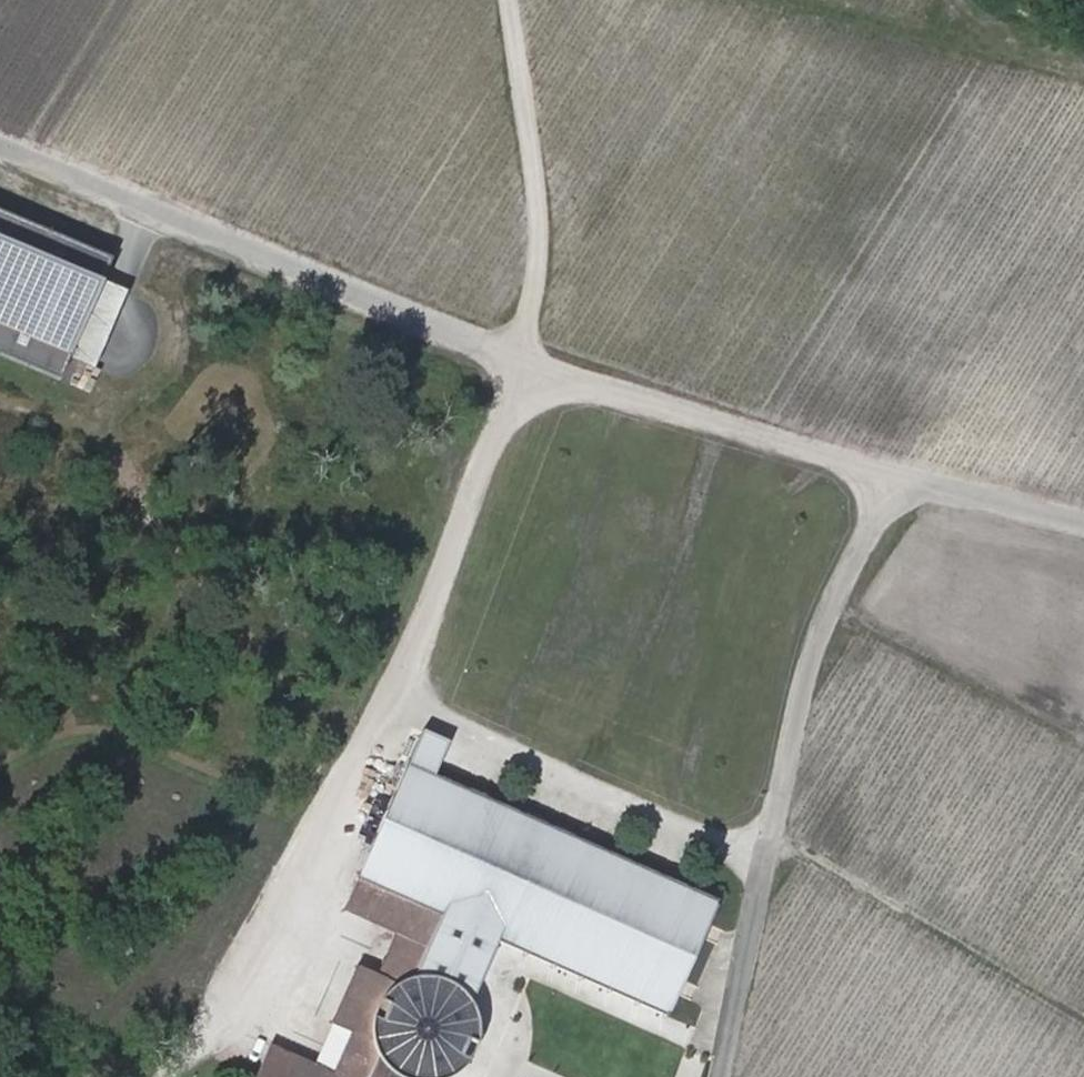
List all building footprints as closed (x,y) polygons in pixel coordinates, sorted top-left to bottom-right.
[(0,211),(0,355),(60,381),(69,360),(103,281),(113,259),(0,211)] [(129,292),(103,281),(69,360),(95,371),(129,292)] [(461,1068),(468,1060),(460,1054),(467,1039),(474,1042),(476,1032),(474,1017),(470,1004),(497,945),(664,1020),(716,903),(407,765),(355,880),(436,916),(410,977),(395,982),(388,987),(382,1000),(388,1003),(380,1020),(372,1017),(370,1023),(375,1041),(354,1048),(341,1076),(453,1076),(461,1068)] [(355,880),(342,909),(394,933),(378,971),(357,963),(333,1018),(352,1026),(334,1067),(275,1041),(258,1076),(260,1076),(276,1076),(283,1063),(316,1076),(341,1076),(354,1048),(375,1041),(370,1023),(372,1017),(380,1020),(388,1003),(382,1000),(388,987),(395,982),(410,977),(436,916),(355,880)] [(283,1063),(276,1076),(316,1076),(283,1063)]
